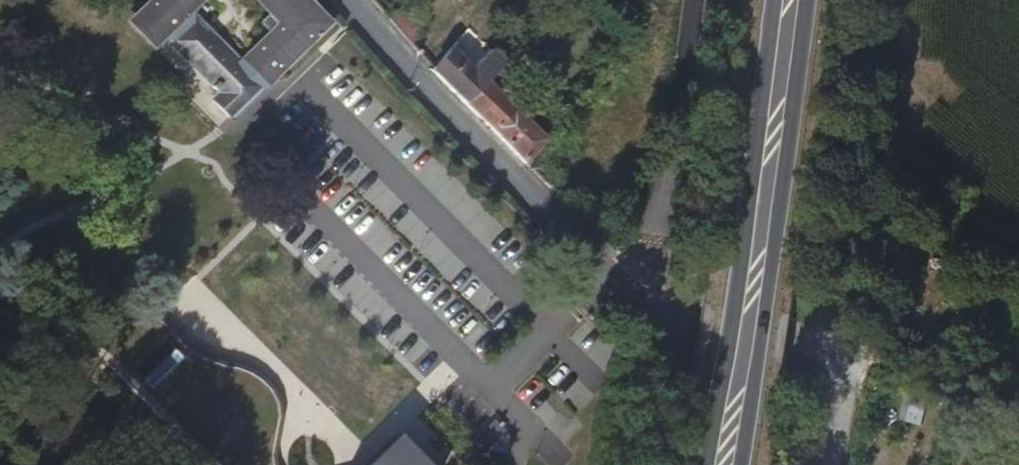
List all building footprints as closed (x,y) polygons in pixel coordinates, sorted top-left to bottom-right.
[(308,0),(154,0),(137,17),(157,39),(168,30),(215,80),(213,82),(222,92),(216,98),(232,115),(330,24),(308,0)] [(390,0),(369,0),(380,12),(390,0)] [(408,40),(421,29),(400,5),(387,16),(408,40)] [(449,51),(432,72),(453,92),(472,73),(471,72),(449,51)] [(471,72),(472,73),(453,92),(464,103),(499,67),(486,56),(471,72)] [(464,103),(492,130),(512,110),(496,94),(512,78),(499,67),(464,103)] [(543,139),(540,137),(512,110),(492,130),(524,164),(543,139)] [(160,313),(107,351),(204,464),(277,464),(277,446),(266,380),(195,357),(160,313)] [(388,435),(358,464),(416,464),(388,435)]
